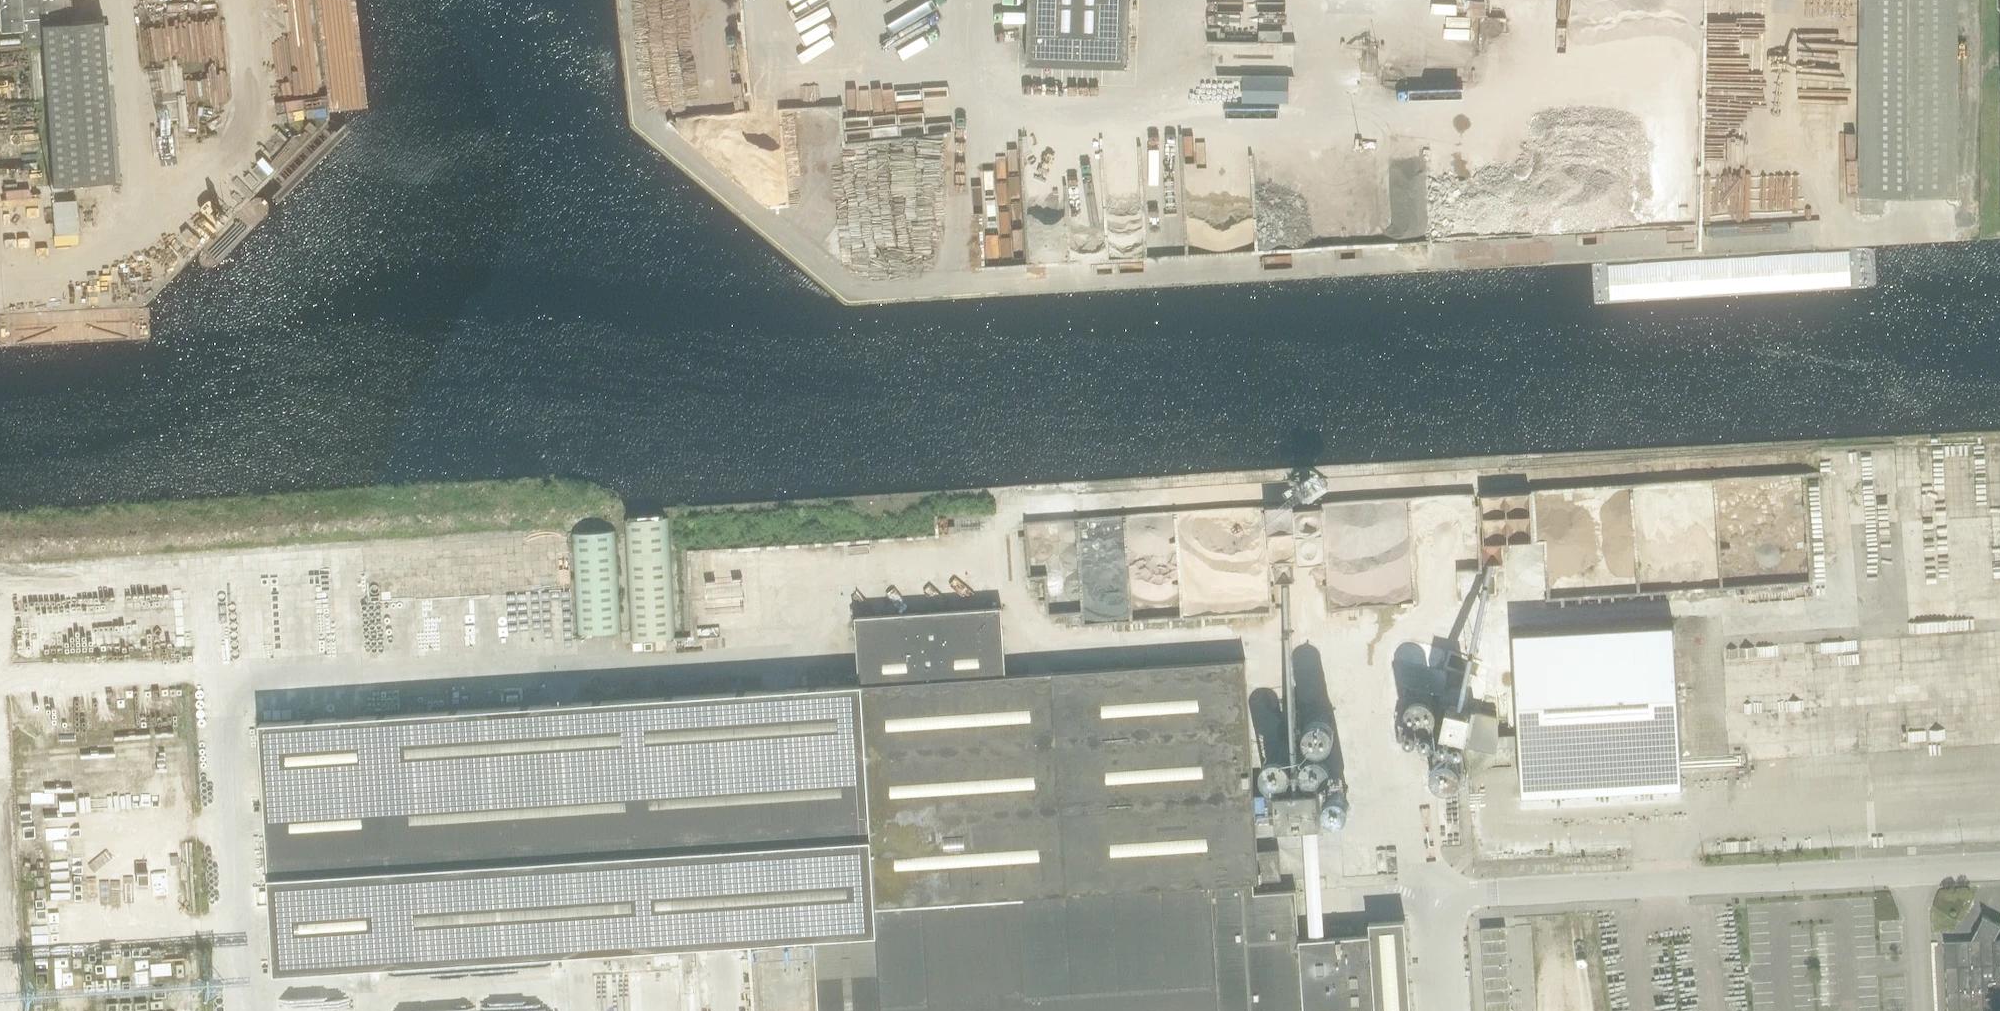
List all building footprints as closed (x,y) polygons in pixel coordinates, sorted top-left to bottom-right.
[(104,19),(73,22),(71,0),(0,0),(0,15),(1,31),(25,30),(26,44),(43,43),(53,186),(115,181),(104,19)] [(1027,60),(1129,63),(1131,0),(1029,0),(1027,60)] [(1860,195),(1958,195),(1958,0),(1861,0),(1860,195)] [(53,200),(54,233),(77,232),(76,199),(53,200)] [(1322,556),(1320,508),(1344,506),(1343,501),(1291,503),(1293,558),(1322,556)] [(1426,594),(1427,597),(1443,598),(1459,592),(1461,570),(1480,563),(1481,536),(1495,537),(1496,523),(1488,523),(1481,502),(1470,501),(1473,509),(1471,548),(1461,551),(1456,536),(1456,524),(1449,524),(1448,544),(1430,550),(1430,565),(1427,559),(1426,578),(1424,571),(1402,578),(1426,580),(1426,594)] [(676,636),(676,628),(670,527),(670,517),(666,518),(664,518),(664,515),(635,517),(630,517),(630,520),(625,521),(626,530),(632,631),(632,639),(676,636)] [(574,533),(579,634),(622,631),(617,531),(574,533)] [(755,546),(711,549),(717,639),(761,637),(759,590),(939,578),(937,535),(755,546)] [(1259,851),(1257,851),(1246,661),(1007,675),(1003,608),(857,616),(861,684),(263,720),(277,969),(815,937),(820,1010),(1411,1010),(1405,920),(1369,923),(1370,935),(1300,939),(1296,890),(1255,893),(1254,882),(1260,882),(1260,881),(1281,880),(1279,849),(1259,851)] [(1676,629),(1518,637),(1527,798),(1684,790),(1676,629)] [(1448,711),(1442,738),(1467,743),(1474,717),(1448,711)] [(1279,821),(1321,818),(1319,784),(1276,787),(1279,821)] [(1994,940),(1999,929),(1999,924),(1982,915),(1982,916),(1983,917),(1971,940),(1944,942),(1948,1010),(1999,1010),(1999,939),(1994,940)] [(1507,931),(1482,932),(1487,1010),(1512,1010),(1507,931)] [(594,1010),(617,1010),(614,960),(591,961),(594,1010)]
